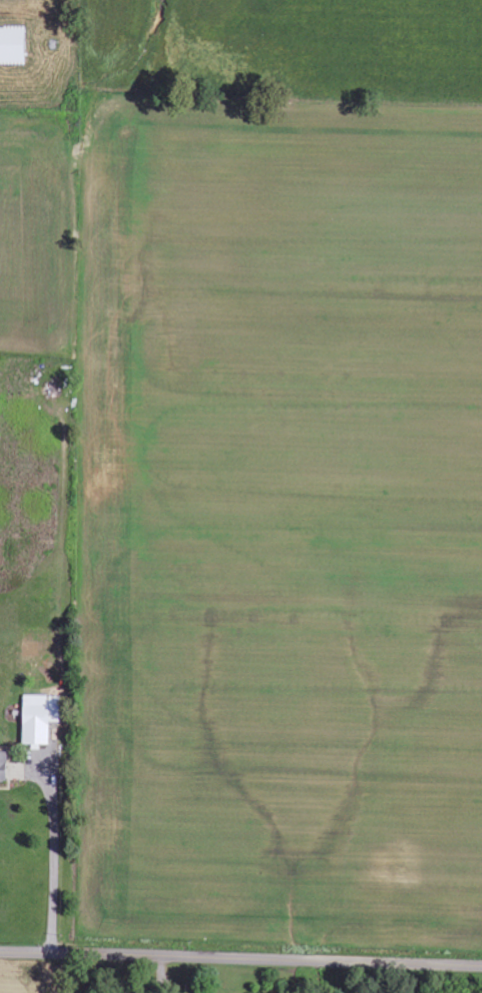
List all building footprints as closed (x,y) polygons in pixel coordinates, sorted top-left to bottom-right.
[(25,28),(0,28),(0,64),(25,64),(25,28)] [(22,745),(32,745),(32,751),(40,751),(40,746),(49,746),(49,723),(59,723),(60,697),(49,697),(49,705),(37,704),(36,706),(24,705),(22,745)]
